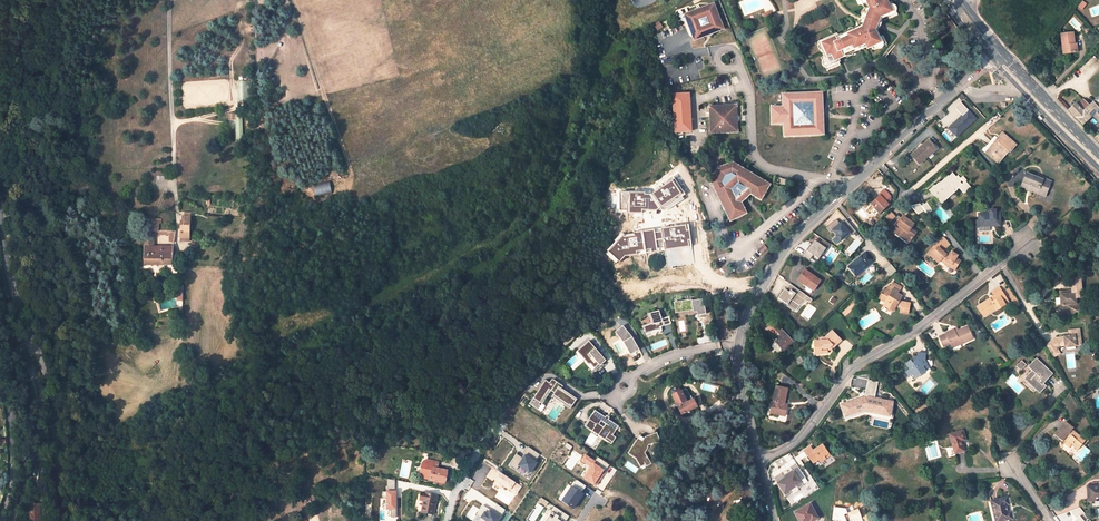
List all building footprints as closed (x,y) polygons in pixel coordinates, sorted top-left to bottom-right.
[(867,11),(860,30),(848,35),(846,33),(838,37),(837,35),(820,42),(825,52),(822,54),(828,68),(840,63),(838,58),(865,46),(867,51),(883,44),(878,32),(882,21),(894,16),(887,0),(882,2),(881,0),(863,0),(867,11)] [(714,3),(684,15),(694,41),(724,29),(714,3)] [(1060,34),(1063,55),(1074,53),(1073,45),(1076,44),(1076,39),(1073,39),(1072,33),(1060,34)] [(249,101),(248,80),(237,81),(238,101),(249,101)] [(822,93),(782,94),(783,107),(771,107),(771,124),(783,124),(783,137),(823,136),(822,93)] [(913,94),(908,99),(916,107),(921,102),(913,94)] [(1089,106),(1076,119),(1083,125),(1093,116),(1098,122),(1098,97),(1089,106)] [(1077,105),(1075,104),(1069,110),(1076,119),(1089,106),(1083,99),(1077,105)] [(962,115),(948,128),(957,138),(978,118),(961,101),(955,107),(962,115)] [(710,134),(738,133),(737,105),(709,106),(710,134)] [(228,119),(236,119),(236,140),(242,140),(242,113),(228,113),(228,119)] [(1010,149),(1011,150),(1016,145),(1002,133),(989,148),(1002,159),(1010,149)] [(700,135),(688,135),(689,145),(701,145),(700,135)] [(929,140),(911,155),(919,164),(937,149),(929,140)] [(985,153),(998,163),(1002,159),(989,148),(985,153)] [(771,184),(734,162),(719,168),(712,182),(732,221),(748,213),(742,201),(751,193),(762,199),(771,184)] [(940,182),(935,186),(935,185),(929,190),(934,196),(936,195),(940,200),(952,189),(955,192),(957,190),(957,189),(960,186),(966,192),(971,187),(966,181),(967,180),(963,176),(960,178),(958,175),(956,177),(953,173),(949,177),(948,176),(940,183),(940,182)] [(1045,196),(1050,182),(1032,175),(1031,176),(1026,174),(1021,187),(1026,189),(1026,190),(1032,193),(1032,191),(1045,196)] [(313,183),(314,195),(331,193),(330,182),(313,183)] [(943,203),(955,192),(952,189),(940,200),(943,203)] [(880,196),(871,204),(874,208),(878,212),(879,213),(888,205),(885,202),(891,197),(884,190),(879,195),(880,196)] [(920,203),(910,206),(918,215),(924,212),(928,216),(932,212),(925,205),(923,206),(920,203)] [(1001,226),(1000,213),(996,213),(996,210),(990,210),(990,213),(979,213),(979,226),(1001,226)] [(891,212),(886,217),(890,221),(895,216),(891,212)] [(919,236),(913,232),(917,226),(913,223),(912,224),(906,219),(900,227),(903,229),(898,235),(897,236),(902,240),(903,238),(912,245),(919,236)] [(837,246),(852,231),(841,220),(831,230),(835,235),(831,239),(837,246)] [(180,241),(189,241),(190,237),(190,222),(181,221),(180,241)] [(154,247),(154,231),(150,231),(144,231),(144,247),(145,247),(147,247),(154,247)] [(902,240),(911,246),(912,245),(903,238),(902,240)] [(820,258),(829,243),(822,239),(820,243),(813,239),(804,256),(810,260),(812,254),(820,258)] [(173,247),(154,247),(147,247),(145,247),(145,265),(173,265),(173,247)] [(938,263),(940,261),(945,264),(955,270),(960,261),(956,258),(957,255),(952,252),(950,254),(945,249),(943,251),(938,247),(930,255),(938,263)] [(872,262),(865,253),(849,266),(857,275),(872,262)] [(821,281),(804,269),(798,279),(807,286),(808,285),(815,290),(821,281)] [(1075,305),(1075,298),(1081,297),(1079,278),(1071,278),(1071,290),(1072,293),(1067,293),(1067,292),(1065,291),(1059,292),(1059,298),(1061,300),(1061,308),(1059,312),(1065,314),(1068,316),(1069,313),(1072,315),(1074,312),(1077,312),(1077,305),(1075,305)] [(909,314),(910,303),(902,302),(900,301),(902,296),(898,294),(902,287),(893,282),(890,287),(889,286),(883,294),(881,293),(878,298),(888,304),(886,307),(894,311),(896,307),(900,309),(899,312),(909,314)] [(809,303),(812,299),(789,283),(777,298),(796,311),(805,299),(809,303)] [(994,307),(996,310),(1009,302),(999,287),(992,292),(994,296),(977,307),(982,315),(994,307)] [(691,299),(674,302),(676,313),(693,310),(693,313),(697,312),(697,315),(706,314),(705,306),(703,306),(702,299),(692,301),(691,299)] [(651,323),(643,327),(645,334),(654,330),(659,329),(660,327),(664,325),(659,310),(648,314),(651,323)] [(622,326),(614,332),(623,342),(631,355),(639,349),(632,337),(622,326)] [(955,332),(954,330),(945,333),(946,334),(939,337),(943,347),(950,344),(950,345),(959,342),(960,344),(973,339),(968,326),(955,332)] [(796,339),(791,333),(788,336),(780,327),(776,331),(780,336),(774,341),(775,342),(774,343),(774,344),(773,346),(773,347),(778,354),(780,354),(783,351),(796,339)] [(1074,335),(1069,336),(1063,336),(1063,337),(1056,338),(1056,339),(1045,345),(1052,357),(1059,353),(1056,348),(1057,346),(1065,346),(1065,347),(1076,346),(1082,345),(1079,329),(1073,330),(1074,335)] [(815,354),(827,354),(827,349),(829,349),(832,346),(833,348),(841,340),(832,331),(825,338),(821,338),(821,341),(814,341),(815,354)] [(762,339),(759,336),(754,341),(757,344),(762,339)] [(605,361),(587,341),(575,352),(591,372),(605,361)] [(924,354),(916,353),(915,358),(915,360),(911,363),(909,360),(904,364),(908,369),(905,373),(908,378),(913,374),(916,378),(921,374),(920,372),(924,369),(922,366),(926,364),(924,361),(924,354)] [(1053,373),(1036,358),(1028,367),(1032,370),(1027,376),(1031,380),(1028,382),(1039,393),(1046,386),(1043,384),(1053,373)] [(1016,366),(1021,370),(1026,364),(1021,360),(1016,366)] [(545,379),(528,404),(538,410),(551,390),(555,393),(552,397),(570,409),(577,400),(561,389),(563,386),(552,378),(549,382),(545,379)] [(784,404),(788,389),(776,386),(773,402),(775,402),(773,413),(785,416),(787,405),(784,404)] [(682,414),(697,407),(693,400),(692,400),(688,402),(682,392),(682,391),(680,391),(678,387),(672,390),(674,394),(672,395),(682,414)] [(682,392),(688,402),(692,400),(686,390),(682,392)] [(865,411),(881,414),(884,400),(868,397),(868,398),(863,397),(851,402),(855,414),(865,410),(865,411)] [(594,411),(583,426),(612,445),(616,437),(613,435),(618,426),(594,411)] [(1073,428),(1066,422),(1055,435),(1062,441),(1065,438),(1067,440),(1065,443),(1070,447),(1072,444),(1078,449),(1085,441),(1072,430),(1073,428)] [(965,440),(962,430),(949,435),(955,454),(965,451),(962,441),(965,440)] [(642,441),(637,438),(628,453),(635,459),(641,470),(651,464),(644,453),(648,446),(660,441),(657,433),(645,437),(642,441)] [(830,456),(822,445),(813,451),(810,447),(804,451),(808,457),(813,463),(819,460),(820,462),(830,456)] [(529,473),(541,454),(528,446),(521,457),(517,454),(510,465),(516,469),(518,466),(529,473)] [(581,477),(594,485),(605,467),(583,454),(579,460),(588,465),(581,477)] [(431,481),(445,483),(447,471),(436,469),(437,462),(427,460),(423,463),(420,478),(431,480),(431,481)] [(786,477),(777,483),(785,495),(803,483),(802,481),(806,479),(798,466),(784,475),(786,477)] [(515,496),(522,486),(492,467),(486,477),(494,482),(492,486),(499,491),(502,487),(515,496)] [(575,479),(561,501),(573,509),(587,486),(575,479)] [(1088,486),(1088,500),(1098,500),(1098,486),(1088,486)] [(396,517),(396,490),(382,490),(382,497),(386,497),(386,510),(391,510),(391,517),(396,517)] [(433,514),(437,495),(422,492),(420,500),(424,501),(422,512),(433,514)] [(1007,498),(991,501),(994,513),(995,512),(997,520),(1004,520),(1012,519),(1010,512),(1009,512),(1007,505),(1008,504),(1007,498)] [(39,504),(30,504),(30,520),(40,520),(39,504)] [(795,513),(800,520),(814,520),(818,519),(810,504),(795,513)] [(477,514),(481,516),(478,520),(498,520),(505,509),(497,505),(493,511),(483,505),(477,514)] [(832,520),(839,520),(852,520),(862,517),(858,508),(848,512),(846,508),(833,506),(832,520)] [(568,515),(553,507),(545,520),(565,520),(568,515)]
